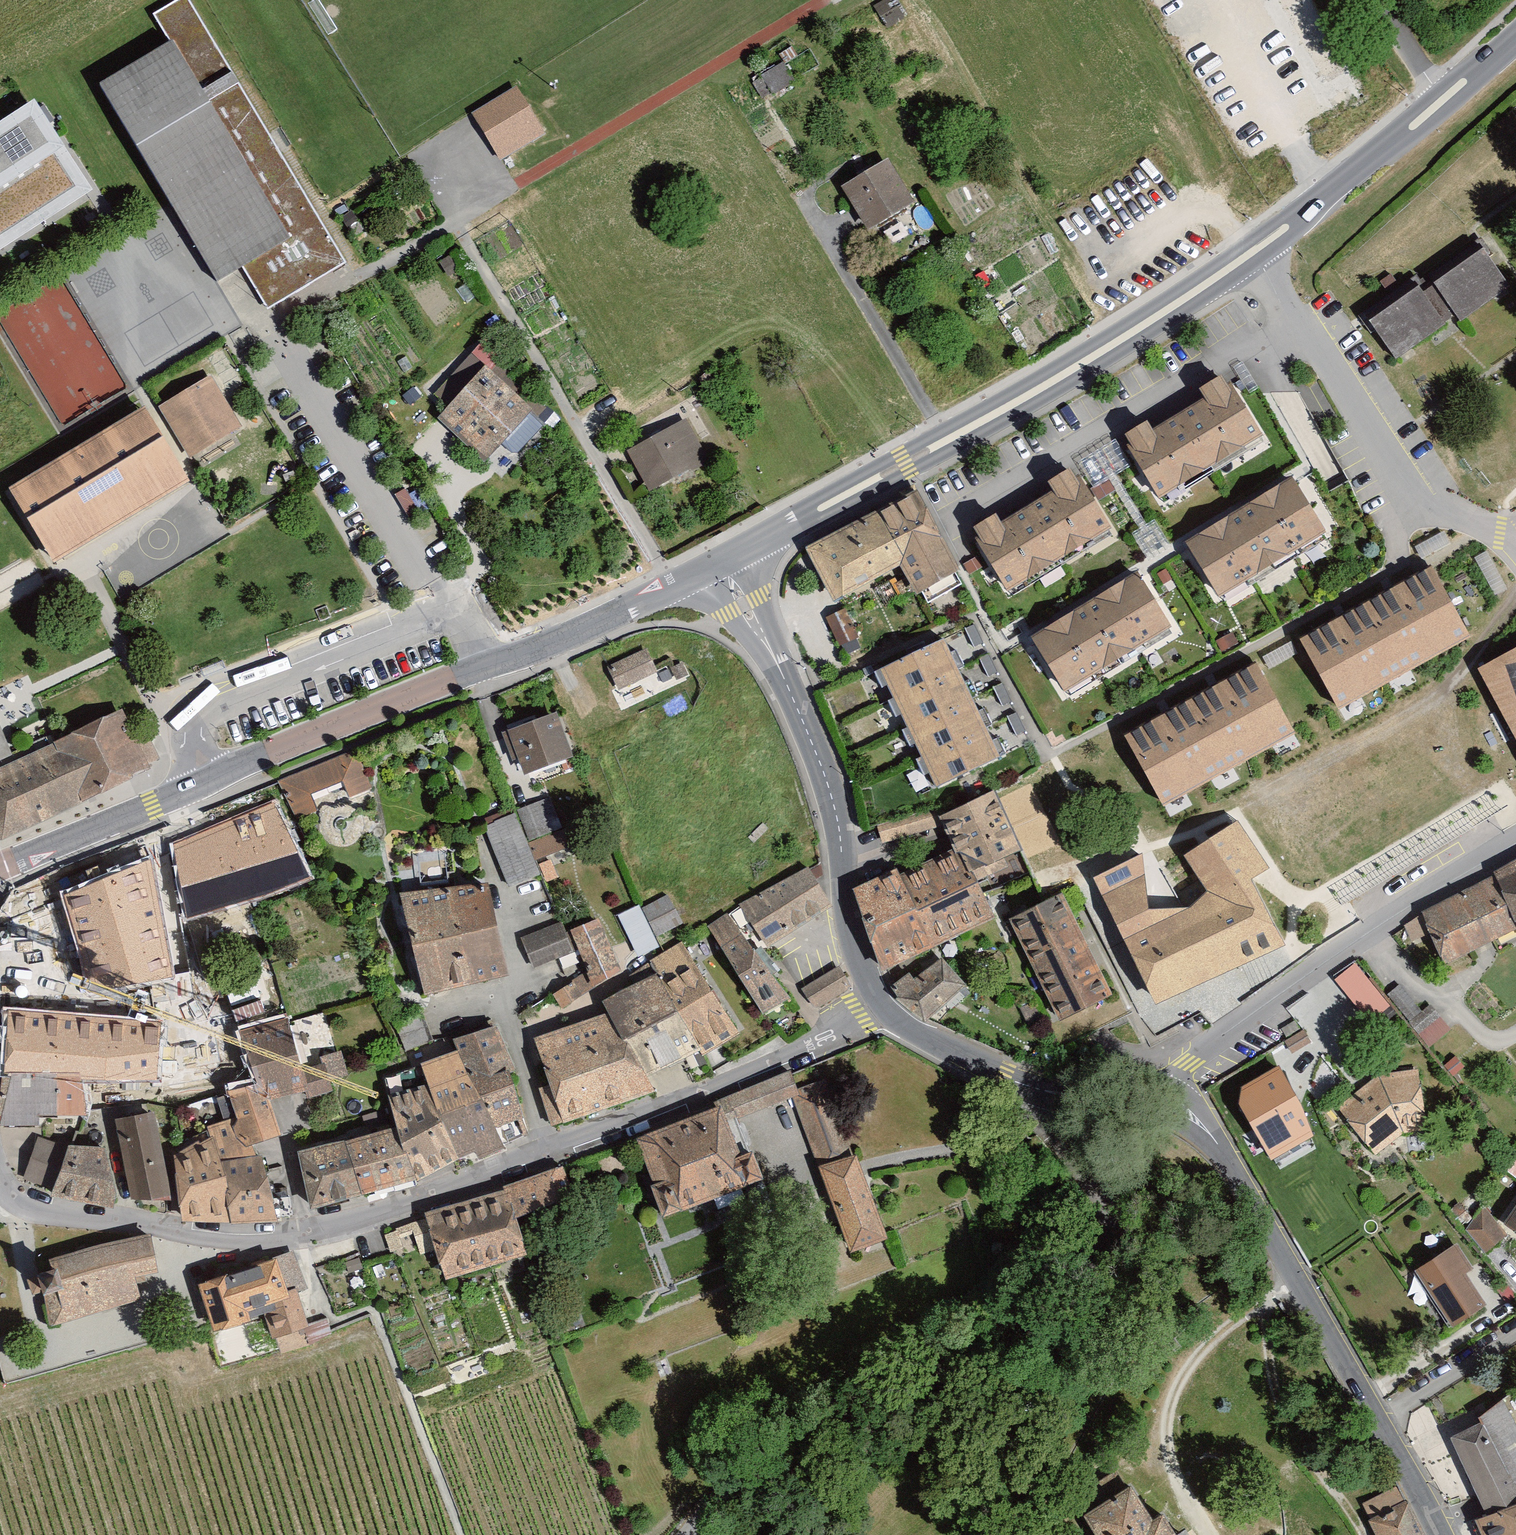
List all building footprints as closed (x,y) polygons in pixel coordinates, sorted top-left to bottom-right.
[(101,82),(172,204),(216,282),(229,274),(244,266),(267,307),(342,264),(189,0),(178,0),(152,15),(169,43),(101,82)] [(873,8),(889,35),(909,23),(895,0),(887,0),(873,8)] [(782,65),(752,81),(763,102),(793,85),(782,65)] [(520,87),(475,115),(503,159),(546,133),(520,87)] [(0,136),(0,231),(72,185),(30,116),(0,136)] [(889,161),(844,187),(869,232),(915,207),(889,161)] [(1485,250),(1435,282),(1463,324),(1513,292),(1485,250)] [(1422,284),(1368,319),(1395,361),(1455,321),(1432,287),(1427,291),(1422,284)] [(438,422),(487,465),(534,412),(484,369),(438,422)] [(1126,432),(1131,442),(1128,444),(1159,496),(1264,434),(1235,384),(1232,386),(1225,374),(1203,387),(1209,398),(1157,428),(1151,417),(1126,432)] [(212,375),(158,405),(192,464),(245,433),(212,375)] [(152,404),(10,484),(53,560),(195,480),(152,404)] [(688,421),(629,451),(650,492),(708,462),(688,421)] [(977,524),(981,531),(971,536),(1005,598),(1119,536),(1085,476),(1079,479),(1074,470),(1054,481),(1059,491),(1004,521),(999,512),(977,524)] [(1294,477),(1188,541),(1222,597),(1328,533),(1294,477)] [(916,488),(808,546),(841,608),(888,582),(883,573),(903,563),(918,592),(959,570),(916,488)] [(1431,567),(1300,637),(1340,708),(1471,635),(1431,567)] [(1142,570),(1036,634),(1071,692),(1177,628),(1142,570)] [(860,636),(845,609),(826,618),(840,646),(860,636)] [(879,671),(935,785),(999,755),(944,638),(879,671)] [(607,664),(618,691),(661,673),(649,646),(607,664)] [(1479,669),(1515,736),(1515,649),(1479,669)] [(1255,660),(1125,732),(1163,804),(1293,732),(1255,660)] [(168,764),(153,733),(139,739),(124,706),(17,757),(0,765),(0,844),(168,764)] [(509,731),(526,774),(575,754),(557,711),(509,731)] [(17,757),(0,715),(0,765),(17,757)] [(280,784),(296,820),(321,809),(314,795),(344,782),(350,797),(373,787),(357,751),(280,784)] [(856,888),(886,969),(999,919),(981,879),(987,876),(992,887),(1027,874),(1043,898),(1010,912),(1062,1019),(1115,992),(1063,893),(1056,895),(1024,851),(993,789),(942,815),(960,850),(904,873),(902,866),(856,888)] [(549,795),(481,824),(508,889),(542,875),(529,844),(563,830),(549,795)] [(308,875),(272,802),(172,844),(188,920),(308,875)] [(1105,899),(1104,899),(1158,1002),(1289,932),(1234,829),(1190,852),(1209,888),(1177,905),(1159,870),(1145,878),(1105,899)] [(420,882),(448,879),(445,851),(417,854),(420,882)] [(1094,876),(1105,899),(1145,878),(1143,853),(1094,876)] [(149,859),(59,891),(86,992),(173,977),(149,859)] [(1498,871),(1423,909),(1425,914),(1406,923),(1414,943),(1435,933),(1449,964),(1483,946),(1515,929),(1515,861),(1498,871)] [(808,864),(707,927),(769,1025),(792,1010),(786,1000),(795,995),(765,947),(833,905),(808,864)] [(403,893),(428,994),(508,975),(488,879),(403,893)] [(537,1040),(565,1118),(658,1089),(651,1071),(701,1047),(707,1053),(743,1031),(681,940),(688,935),(666,892),(619,915),(638,953),(628,956),(625,944),(616,950),(603,918),(572,929),(594,978),(585,984),(582,977),(556,995),(566,1008),(580,1001),(588,1016),(537,1040)] [(524,938),(535,969),(575,955),(563,924),(524,938)] [(942,952),(897,988),(925,1022),(970,986),(942,952)] [(1334,978),(1375,1024),(1396,1006),(1355,960),(1334,978)] [(801,989),(815,1012),(853,989),(840,966),(801,989)] [(174,1155),(183,1218),(280,1217),(259,1146),(285,1139),(273,1096),(303,1086),(304,1094),(332,1087),(329,1078),(348,1074),(342,1049),(334,1052),(324,1010),(292,1018),(276,968),(248,975),(260,1025),(216,1039),(237,1116),(209,1125),(174,1155)] [(1451,1029),(1431,1002),(1420,1010),(1400,984),(1389,992),(1428,1045),(1451,1029)] [(158,1017),(8,1010),(3,1114),(75,1117),(77,1079),(155,1083),(158,1017)] [(298,1152),(312,1207),(410,1177),(477,1148),(481,1156),(538,1129),(500,1026),(454,1036),(457,1048),(421,1060),(429,1082),(391,1093),(400,1126),(298,1152)] [(1316,1137),(1277,1068),(1243,1087),(1238,1104),(1270,1162),(1316,1137)] [(638,1134),(668,1212),(770,1173),(757,1141),(744,1146),(734,1122),(803,1095),(793,1069),(715,1099),(716,1104),(638,1134)] [(1339,1104),(1378,1154),(1404,1134),(1428,1130),(1421,1069),(1380,1073),(1339,1104)] [(155,1110),(119,1116),(131,1201),(174,1196),(155,1110)] [(104,1147),(37,1139),(22,1182),(115,1203),(104,1147)] [(857,1153),(820,1166),(851,1251),(886,1237),(857,1153)] [(1515,1176),(1515,1157),(1508,1170),(1515,1176)] [(563,1167),(506,1186),(508,1192),(514,1211),(572,1192),(563,1167)] [(508,1192),(430,1215),(440,1248),(449,1277),(526,1254),(514,1211),(508,1192)] [(1469,1231),(1486,1254),(1507,1236),(1485,1206),(1469,1231)] [(1515,1231),(1515,1212),(1507,1225),(1515,1231)] [(440,1248),(430,1215),(385,1231),(391,1252),(398,1250),(400,1257),(420,1251),(422,1255),(440,1248)] [(143,1235),(39,1263),(55,1321),(142,1296),(135,1271),(151,1266),(143,1235)] [(1421,1267),(1456,1325),(1487,1306),(1466,1271),(1474,1267),(1460,1244),(1421,1267)] [(278,1254),(199,1278),(216,1331),(253,1319),(250,1311),(272,1304),(281,1331),(308,1323),(297,1285),(288,1288),(278,1254)] [(359,1258),(346,1262),(349,1272),(362,1268),(359,1258)] [(1481,1416),(1483,1421),(1452,1436),(1490,1514),(1481,1519),(1487,1534),(1515,1534),(1515,1392),(1481,1416)] [(1135,1479),(1084,1511),(1099,1534),(1183,1534),(1168,1510),(1156,1513),(1135,1479)] [(1379,1534),(1426,1534),(1401,1485),(1364,1504),(1379,1534)]
